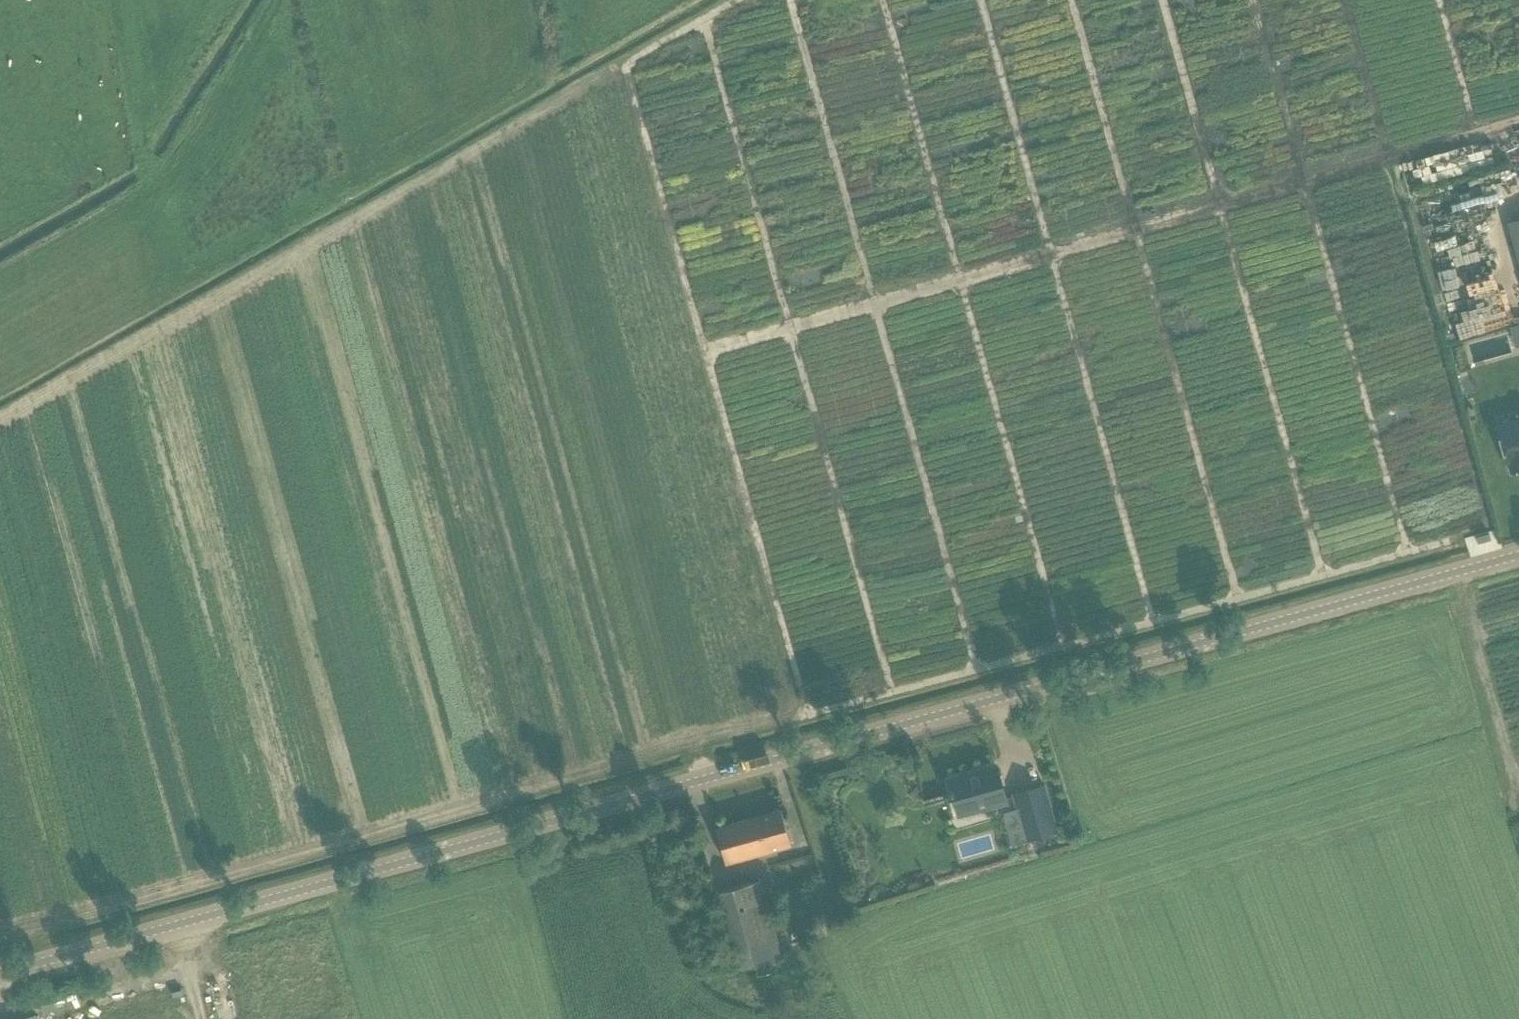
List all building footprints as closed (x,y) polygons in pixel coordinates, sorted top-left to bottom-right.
[(1503,320),(1475,323),(1477,337),(1505,334),(1503,320)] [(1497,427),(1507,463),(1509,462),(1512,471),(1518,469),(1518,421),(1497,427)] [(952,793),(954,799),(959,815),(1007,802),(1002,784),(996,765),(973,771),(975,775),(949,782),(951,789),(949,789),(951,793),(952,793)] [(1013,793),(1019,813),(1026,839),(1057,831),(1049,804),(1044,785),(1013,793)] [(725,862),(791,845),(781,809),(716,827),(725,862)] [(739,967),(781,956),(761,880),(719,891),(739,967)] [(177,1011),(172,992),(73,1018),(180,1018),(177,1011)]
